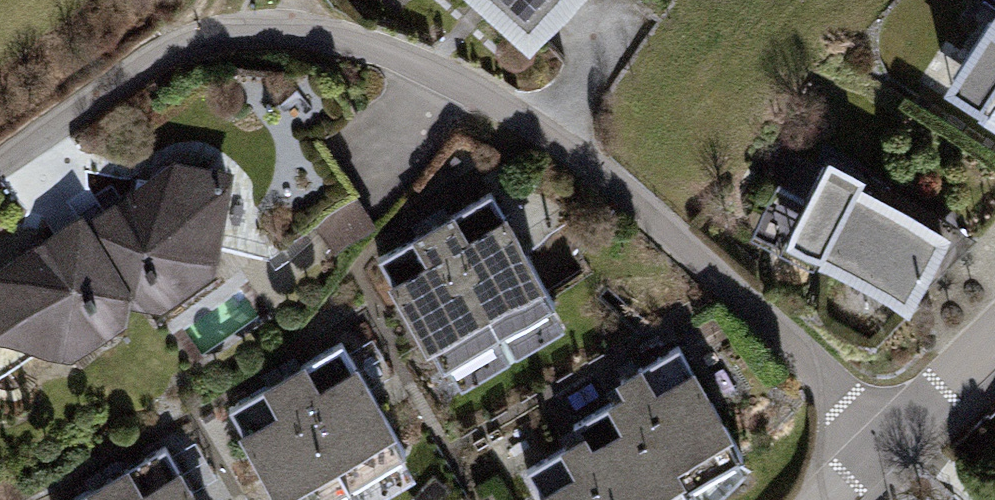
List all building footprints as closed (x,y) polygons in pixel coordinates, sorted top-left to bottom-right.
[(533,40),(567,0),(487,0),(533,40)] [(987,0),(982,0),(926,82),(994,128),(994,5),(987,0)] [(954,219),(830,151),(786,231),(911,299),(954,219)] [(187,165),(94,224),(139,292),(136,309),(171,311),(226,271),(238,175),(187,165)] [(497,193),(439,227),(505,338),(563,304),(497,193)] [(139,292),(94,224),(90,218),(0,277),(0,347),(77,358),(132,328),(136,309),(139,292)] [(447,372),(505,338),(439,227),(382,262),(447,372)] [(345,347),(288,381),(353,491),(411,457),(345,347)] [(691,492),(749,458),(683,348),(625,382),(633,395),(691,492)] [(353,491),(288,381),(230,415),(280,499),(338,499),(353,491)] [(691,492),(633,395),(575,429),(582,441),(617,499),(695,499),(691,492)] [(582,441),(524,475),(539,499),(617,499),(582,441)] [(112,485),(121,499),(199,499),(169,451),(112,485)] [(112,485),(87,499),(121,499),(112,485)]
